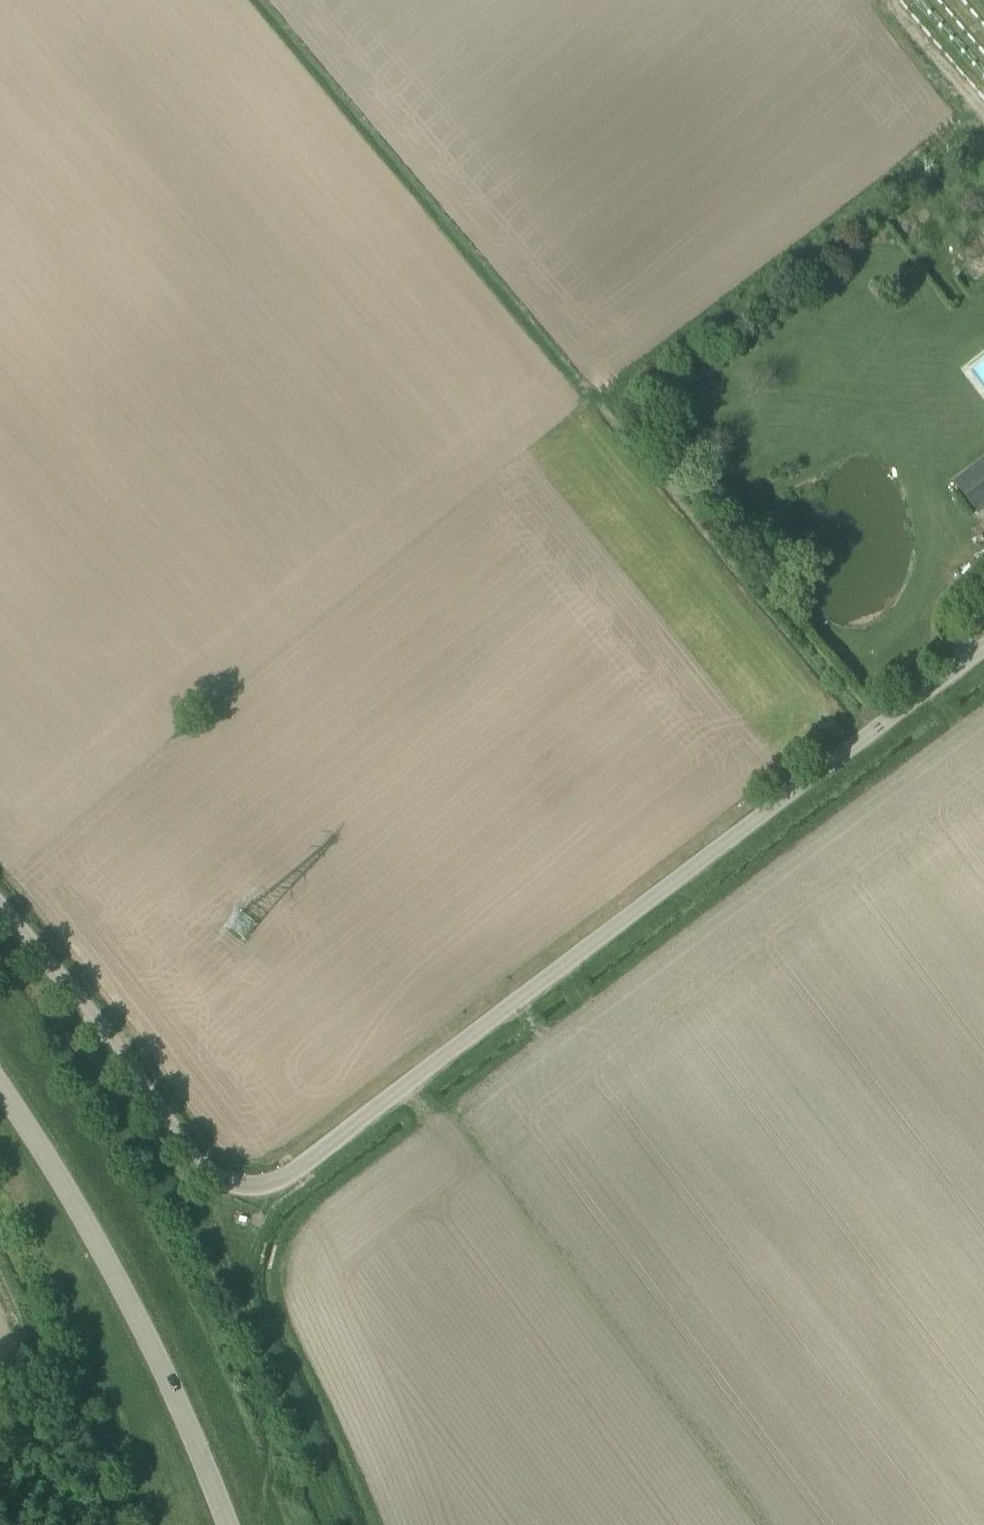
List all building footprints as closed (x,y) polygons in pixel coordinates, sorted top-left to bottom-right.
[(953,480),(978,513),(983,509),(983,456),(953,480)]
